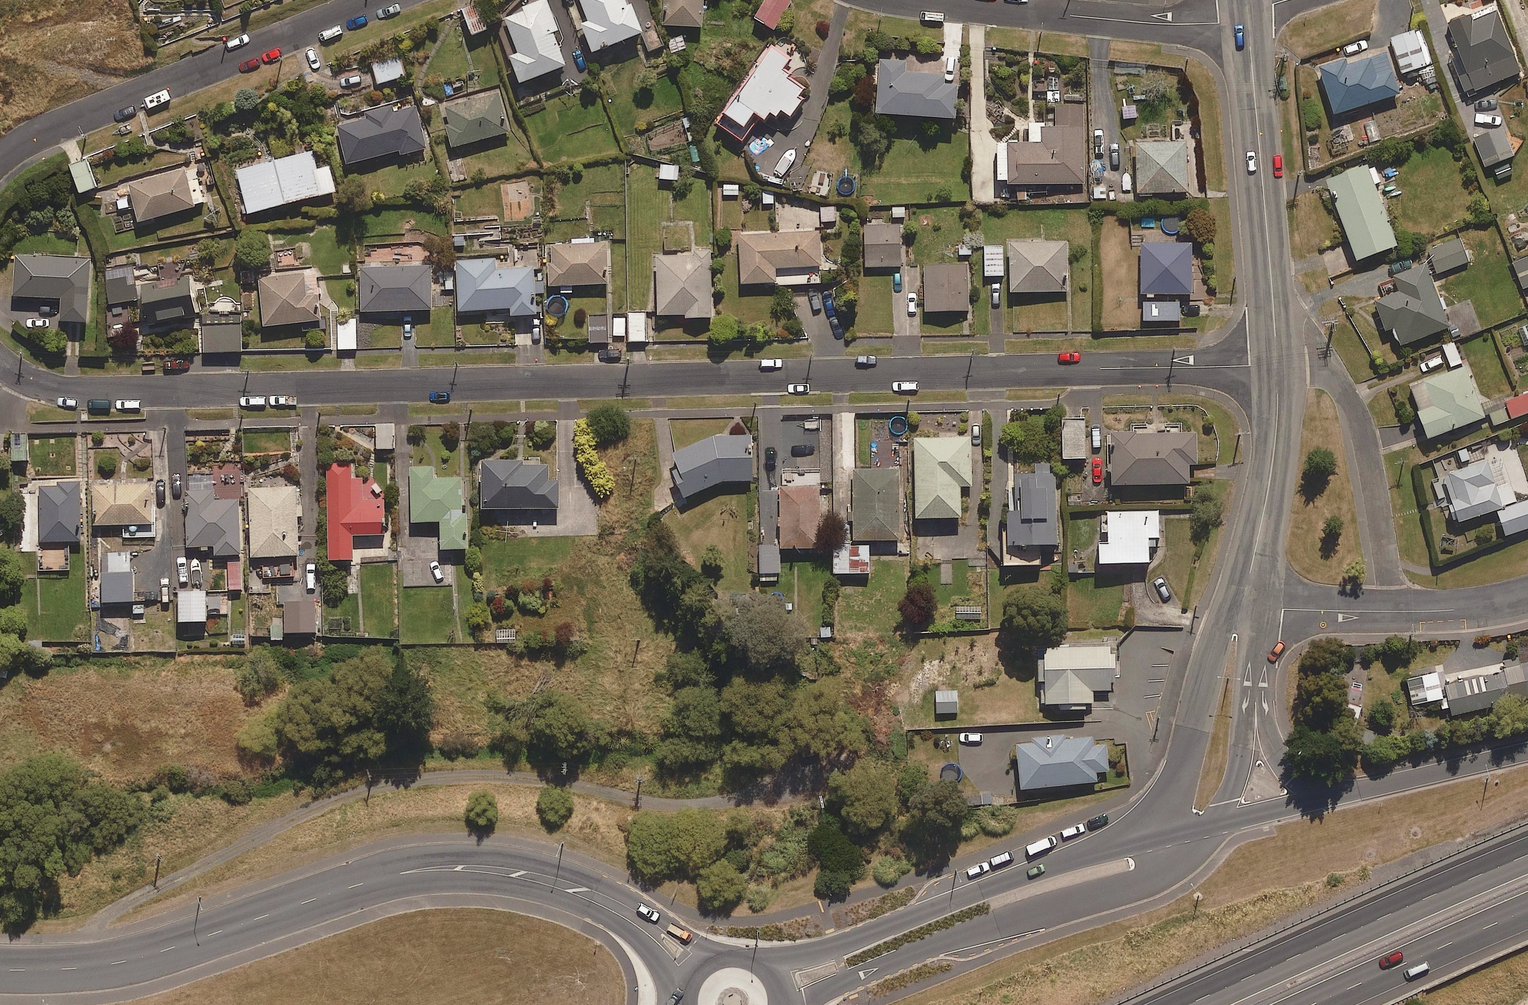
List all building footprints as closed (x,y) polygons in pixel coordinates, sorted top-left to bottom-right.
[(629,8),(626,0),(581,0),(588,18),(581,20),(594,55),(645,36),(634,6),(629,8)] [(706,0),(665,0),(663,27),(704,30),(706,0)] [(795,3),(791,0),(768,0),(756,21),(777,34),(795,3)] [(585,70),(583,63),(575,45),(568,48),(562,51),(555,34),(560,32),(548,1),(506,17),(521,56),(512,59),(523,87),(569,69),(571,75),(585,70)] [(490,29),(477,2),(461,9),(474,37),(490,29)] [(1497,10),(1449,27),(1459,54),(1452,56),(1465,93),(1520,73),(1497,10)] [(1419,32),(1394,40),(1405,75),(1429,67),(1419,32)] [(688,49),(683,34),(666,40),(672,55),(688,49)] [(751,135),(747,132),(757,118),(767,125),(773,116),(778,120),(782,114),(793,121),(806,102),(803,100),(808,91),(789,78),(791,75),(787,73),(794,63),(770,46),(716,126),(744,145),(751,135)] [(406,78),(398,52),(372,59),(380,86),(406,78)] [(906,74),(907,55),(881,53),(877,117),(958,121),(960,87),(945,86),(946,76),(906,74)] [(1389,55),(1348,67),(1346,62),(1322,70),(1336,117),(1402,97),(1389,55)] [(510,134),(498,94),(446,110),(458,149),(510,134)] [(413,98),(335,119),(349,169),(402,155),(403,159),(428,152),(413,98)] [(1087,185),(1084,106),(1047,107),(1047,124),(1030,125),(1031,145),(1000,147),(1001,188),(1087,185)] [(1486,170),(1517,158),(1506,130),(1475,141),(1486,170)] [(1191,194),(1189,143),(1136,145),(1138,196),(1191,194)] [(772,173),(765,151),(754,155),(761,176),(772,173)] [(330,168),(317,171),(312,152),(235,172),(247,216),(337,193),(330,168)] [(82,196),(98,190),(87,161),(70,167),(82,196)] [(1375,186),(1382,183),(1374,163),(1328,181),(1360,263),(1400,247),(1375,186)] [(198,181),(188,184),(184,170),(129,185),(140,224),(205,206),(198,181)] [(827,197),(832,173),(814,170),(809,193),(827,197)] [(902,268),(901,226),(864,226),(864,269),(902,268)] [(822,284),(821,233),(742,234),(743,286),(777,285),(822,284)] [(609,237),(570,237),(570,248),(550,248),(551,287),(610,287),(609,237)] [(1439,275),(1474,261),(1464,237),(1429,251),(1439,275)] [(1014,295),(1070,293),(1068,243),(1011,246),(1014,295)] [(1182,294),(1195,293),(1194,244),(1142,245),(1145,323),(1183,322),(1182,294)] [(1005,277),(1003,247),(984,247),(986,278),(1005,277)] [(689,315),(689,322),(714,321),(712,254),(657,255),(659,316),(689,315)] [(88,325),(92,259),(16,255),(13,303),(29,304),(29,299),(64,301),(62,324),(88,325)] [(538,317),(535,269),(496,271),(495,267),(495,258),(457,261),(460,313),(512,310),(513,319),(538,317)] [(1512,264),(1523,292),(1527,290),(1527,258),(1512,264)] [(196,319),(189,262),(166,265),(168,282),(136,286),(134,267),(108,270),(112,304),(145,300),(148,325),(196,319)] [(970,313),(969,265),(927,266),(928,314),(970,313)] [(1403,348),(1452,329),(1445,312),(1449,310),(1445,298),(1441,299),(1428,266),(1396,279),(1401,292),(1376,302),(1388,333),(1396,329),(1403,348)] [(433,312),(431,268),(361,270),(363,314),(433,312)] [(264,328),(323,323),(318,273),(260,278),(264,328)] [(648,341),(647,312),(628,312),(629,342),(648,341)] [(609,343),(609,313),(589,313),(589,343),(609,343)] [(242,354),(241,316),(203,317),(204,355),(242,354)] [(358,350),(359,322),(337,322),(337,350),(358,350)] [(1451,368),(1463,364),(1454,341),(1442,346),(1451,368)] [(1431,441),(1487,420),(1467,367),(1411,388),(1431,441)] [(1527,415),(1527,397),(1508,404),(1513,420),(1527,415)] [(1510,423),(1504,408),(1489,414),(1495,429),(1510,423)] [(1086,461),(1085,420),(1063,420),(1064,462),(1086,461)] [(395,452),(394,425),(377,426),(378,452),(395,452)] [(1131,427),(1132,435),(1107,436),(1108,473),(1116,473),(1116,489),(1191,486),(1191,467),(1200,466),(1198,435),(1181,436),(1181,425),(1131,427)] [(14,463),(28,463),(28,436),(14,436),(14,463)] [(715,437),(670,455),(688,500),(730,483),(752,484),(754,439),(715,437)] [(973,488),(972,439),(916,441),(918,522),(963,521),(962,489),(973,488)] [(1498,489),(1490,462),(1443,477),(1459,525),(1498,513),(1506,538),(1527,531),(1527,502),(1518,505),(1512,484),(1498,489)] [(561,483),(550,482),(550,466),(524,466),(524,463),(483,463),(483,512),(561,512),(561,483)] [(385,501),(385,492),(376,480),(353,481),(352,466),(327,467),(331,564),(355,563),(354,538),(387,537),(385,501)] [(435,481),(434,468),(401,470),(403,492),(411,491),(413,526),(441,524),(443,553),(470,551),(468,516),(465,516),(462,479),(435,481)] [(903,543),(902,472),(856,472),(856,543),(903,543)] [(213,502),(212,475),(196,476),(197,492),(187,493),(190,549),(216,548),(216,557),(242,556),(240,501),(213,502)] [(1060,549),(1057,476),(1015,478),(1016,502),(1025,501),(1025,515),(991,516),(994,570),(1048,567),(1047,549),(1060,549)] [(42,544),(84,543),(82,486),(40,488),(42,544)] [(157,538),(155,486),(94,488),(95,527),(126,526),(127,539),(157,538)] [(253,560),(300,558),(297,488),(249,491),(253,560)] [(823,549),(822,488),(781,488),(782,550),(823,549)] [(1151,550),(1157,550),(1157,540),(1161,540),(1160,512),(1111,514),(1112,545),(1100,545),(1101,568),(1152,566),(1151,550)] [(834,575),(873,575),(872,547),(851,547),(850,521),(833,521),(834,575)] [(783,575),(782,550),(782,546),(760,547),(761,582),(778,581),(778,576),(783,575)] [(131,573),(130,553),(108,554),(108,574),(131,573)] [(227,591),(242,591),(241,562),(226,563),(227,591)] [(208,624),(207,592),(179,593),(181,625),(208,624)] [(316,635),(317,605),(287,604),(287,635),(316,635)] [(1108,644),(1040,646),(1040,649),(1037,650),(1038,702),(1055,702),(1056,708),(1083,707),(1083,701),(1091,701),(1091,688),(1109,688),(1109,681),(1113,680),(1113,652),(1108,652),(1108,644)] [(1524,656),(1527,667),(1506,672),(1513,704),(1527,701),(1527,655),(1524,656)] [(1454,718),(1513,704),(1506,672),(1447,685),(1454,718)] [(1414,708),(1445,701),(1439,674),(1408,681),(1414,708)] [(1108,748),(1093,749),(1092,740),(1019,747),(1024,792),(1098,785),(1097,774),(1110,773),(1108,748)]
